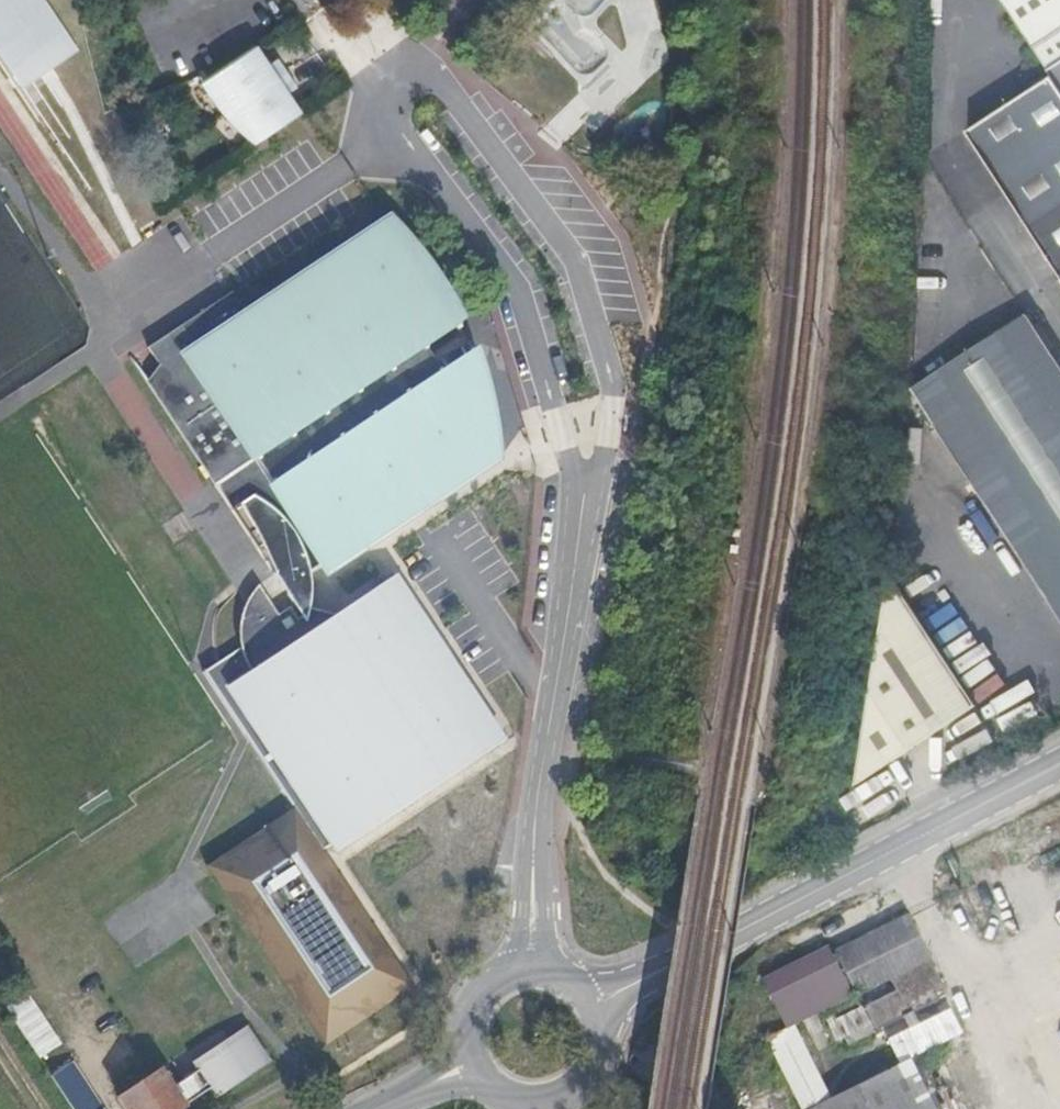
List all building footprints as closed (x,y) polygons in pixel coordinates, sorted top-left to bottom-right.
[(44,0),(0,0),(0,52),(22,84),(76,48),(44,0)] [(1059,64),(1059,0),(1002,0),(1048,71),(1059,64)] [(242,133),(255,143),(302,112),(293,99),(288,102),(284,96),(298,87),(278,58),(265,67),(261,61),(266,58),(257,45),(201,81),(224,115),(232,123),(242,133)] [(1048,71),(1053,77),(1059,89),(1059,64),(1048,71)] [(1053,77),(967,133),(1059,276),(1059,89),(1053,77)] [(233,292),(148,347),(160,364),(147,381),(215,486),(229,477),(244,500),(231,509),(257,549),(263,545),(275,572),(273,573),(300,613),(306,622),(307,620),(308,616),(309,611),(310,607),(310,602),(310,599),(311,593),(311,587),(311,580),(311,576),(310,571),(318,565),(321,570),(501,451),(444,368),(442,369),(432,353),(427,346),(460,324),(459,323),(395,220),(249,316),(233,292)] [(911,390),(1059,620),(1059,366),(1027,315),(911,390)] [(480,352),(477,346),(475,348),(464,331),(432,353),(442,369),(444,368),(501,451),(502,451),(502,444),(499,431),(497,417),(495,402),(492,391),(489,379),(486,369),(483,360),(480,352)] [(244,500),(229,477),(215,486),(231,509),(244,500)] [(985,543),(994,539),(981,510),(972,514),(985,543)] [(263,545),(257,549),(273,573),(275,572),(263,545)] [(306,622),(300,613),(296,616),(288,605),(277,612),(258,583),(257,584),(254,588),(251,591),(248,595),(246,600),(244,604),(242,608),(241,613),(240,617),(239,622),(238,627),(238,631),(238,636),(239,641),(240,645),(241,650),(242,654),(244,659),(246,663),(248,667),(250,669),(222,687),(331,853),(403,807),(507,738),(398,572),(331,616),(310,607),(309,611),(308,616),(307,620),(306,622)] [(855,786),(977,706),(890,574),(855,786)] [(911,599),(931,631),(956,616),(936,583),(911,599)] [(981,700),(1006,684),(998,673),(974,690),(981,700)] [(1012,728),(1048,708),(1033,681),(997,700),(1012,728)] [(952,723),(959,735),(987,717),(979,706),(952,723)] [(908,914),(835,950),(858,996),(860,995),(877,1030),(939,999),(936,993),(945,988),(908,914)] [(827,947),(761,979),(787,1028),(792,1025),(852,995),(827,947)] [(38,1058),(60,1043),(26,990),(3,1005),(38,1058)] [(860,1007),(827,1022),(836,1040),(844,1037),(848,1045),(874,1032),(860,1007)] [(950,1010),(888,1039),(899,1062),(961,1032),(950,1010)] [(764,1038),(800,1108),(808,1108),(811,1107),(829,1098),(792,1025),(787,1028),(764,1038)] [(197,1067),(199,1069),(174,1086),(162,1068),(117,1098),(125,1108),(180,1108),(188,1104),(211,1088),(217,1097),(266,1064),(246,1034),(197,1067)] [(910,1059),(829,1098),(811,1107),(808,1108),(935,1108),(910,1059)] [(73,1061),(51,1074),(74,1108),(104,1108),(103,1108),(73,1061)]
